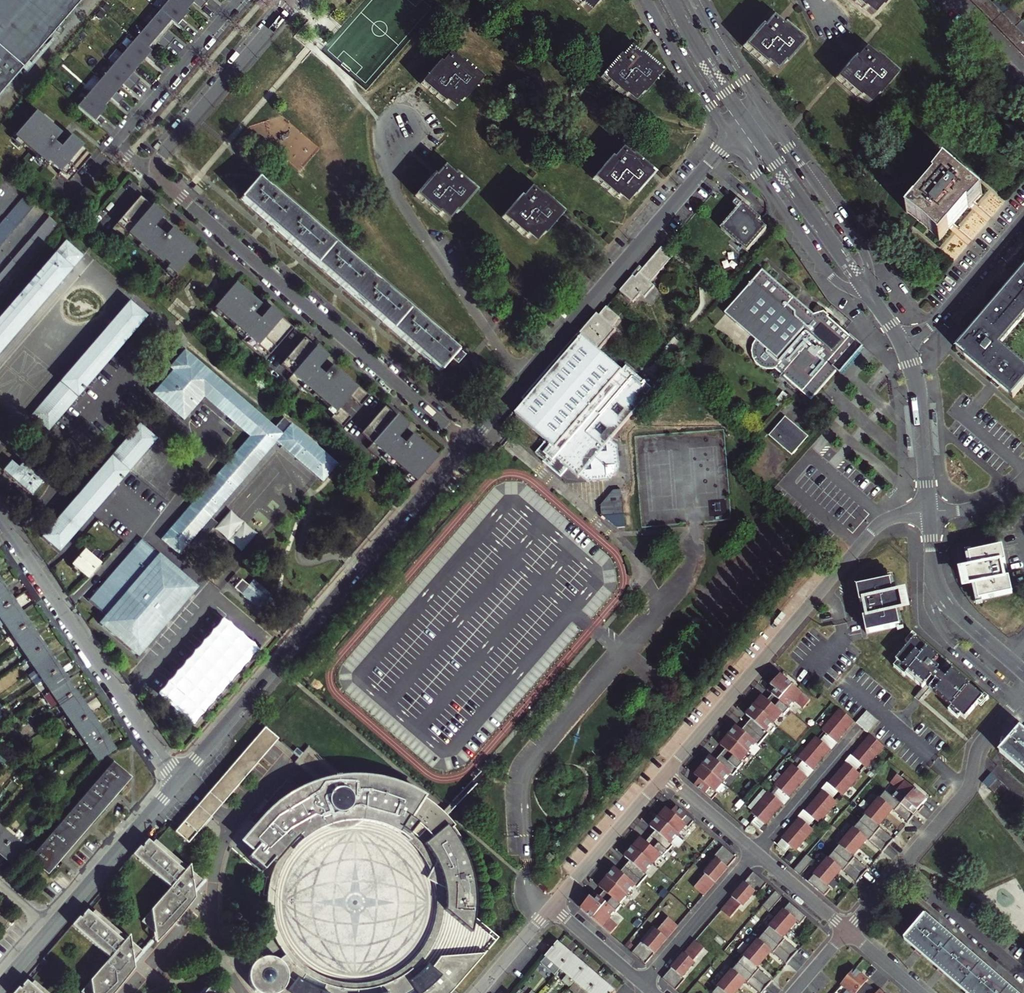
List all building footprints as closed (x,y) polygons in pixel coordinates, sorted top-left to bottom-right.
[(81,0),(0,0),(0,93),(81,0)] [(101,125),(106,119),(100,114),(107,106),(106,104),(112,96),(120,103),(125,97),(117,90),(124,82),(132,89),(141,78),(134,71),(140,63),(145,58),(148,55),(155,61),(160,56),(152,49),(159,41),(166,47),(176,36),(168,30),(175,22),(183,29),(188,23),(182,18),(190,10),(188,8),(194,0),(202,7),(208,0),(168,0),(78,105),(101,125)] [(589,12),(599,0),(575,0),(589,12)] [(872,15),(885,0),(855,0),(872,15)] [(991,0),(972,0),(1023,54),(1023,34),(991,0)] [(1003,0),(996,0),(994,3),(999,7),(1004,13),(1005,14),(1011,9),(1003,0)] [(1016,26),(1023,19),(1012,8),(1011,9),(1005,14),(1009,19),(1015,24),(1016,26)] [(775,71),(801,41),(771,15),(745,45),(775,71)] [(659,72),(629,46),(604,76),(633,102),(659,72)] [(864,47),(838,78),(868,103),(894,73),(864,47)] [(479,79),(449,53),(423,83),(453,109),(479,79)] [(37,110),(16,134),(48,162),(50,159),(62,169),(60,172),(70,180),(92,154),(71,135),(66,141),(62,138),(59,136),(62,132),(37,110)] [(625,152),(621,148),(595,178),(625,204),(651,174),(625,152)] [(963,180),(964,179),(947,163),(935,178),(936,179),(915,203),(907,212),(916,218),(915,220),(923,227),(940,242),(968,209),(970,210),(981,196),(963,180)] [(474,191),(443,165),(418,195),(448,222),(474,191)] [(298,212),(258,178),(240,199),(280,233),(298,212)] [(192,190),(199,196),(204,190),(197,184),(192,190)] [(560,213),(530,187),(505,217),(534,243),(560,213)] [(19,200),(30,209),(35,204),(24,194),(19,200)] [(113,227),(125,237),(131,229),(170,263),(168,265),(177,273),(198,249),(173,227),(169,231),(163,225),(168,219),(141,195),(113,227)] [(15,205),(26,215),(30,209),(19,200),(15,205)] [(737,210),(720,229),(746,251),(766,229),(758,221),(760,219),(748,209),(746,211),(736,203),(733,207),(737,210)] [(10,211),(21,220),(26,215),(15,205),(10,211)] [(10,211),(5,216),(16,225),(21,220),(10,211)] [(338,247),(298,212),(280,233),(320,267),(338,247)] [(1,221),(12,230),(16,225),(5,216),(1,221)] [(49,216),(44,222),(55,231),(60,225),(49,216)] [(7,236),(12,230),(1,221),(0,223),(0,231),(7,236)] [(44,222),(39,227),(51,237),(55,231),(44,222)] [(39,227),(35,232),(46,242),(51,237),(39,227)] [(35,232),(30,238),(41,248),(46,242),(35,232)] [(25,243),(37,253),(41,248),(30,238),(25,243)] [(68,240),(0,319),(0,354),(85,255),(68,240)] [(32,258),(37,253),(25,243),(21,248),(32,258)] [(378,281),(338,247),(320,267),(360,302),(378,281)] [(32,258),(21,248),(16,254),(27,263),(32,258)] [(624,303),(663,257),(658,253),(631,283),(629,282),(617,297),(624,303)] [(27,263),(16,254),(11,260),(23,269),(27,263)] [(668,262),(663,257),(624,303),(628,307),(635,299),(638,302),(648,290),(645,288),(668,262)] [(11,260),(7,265),(18,275),(23,269),(11,260)] [(7,265),(2,270),(13,280),(18,275),(7,265)] [(812,314),(761,269),(724,315),(755,341),(751,346),(750,354),(753,361),(759,367),(767,369),(776,369),(818,404),(866,347),(823,314),(812,314)] [(0,273),(0,277),(9,285),(13,280),(2,270),(0,273)] [(1023,317),(1023,270),(1017,278),(1016,277),(1013,281),(1009,285),(1010,286),(993,307),(992,306),(988,310),(985,314),(986,314),(969,334),(968,333),(964,338),(961,342),(962,343),(956,350),(991,380),(991,381),(995,384),(998,387),(999,387),(1012,398),(1023,384),(1023,369),(998,346),(1023,317)] [(4,290),(9,285),(0,277),(0,287),(4,290)] [(418,315),(378,281),(360,302),(400,336),(418,315)] [(243,339),(266,359),(274,350),(251,330),(262,317),(285,337),(293,327),(270,307),(265,313),(258,308),(262,304),(236,282),(215,306),(247,334),(243,339)] [(147,316),(129,300),(31,414),(48,429),(126,339),(147,316)] [(594,337),(613,316),(606,309),(594,323),(592,321),(585,330),(594,337)] [(447,340),(418,315),(400,336),(429,361),(447,340)] [(617,319),(613,316),(594,337),(602,344),(613,331),(610,328),(617,319)] [(262,317),(251,330),(274,350),(285,337),(262,317)] [(594,337),(585,330),(573,343),(524,401),(526,402),(515,416),(522,422),(556,382),(594,337)] [(282,364),(293,373),(316,347),(305,337),(282,364)] [(556,382),(522,422),(543,441),(532,453),(548,466),(550,464),(573,484),(579,478),(585,483),(603,482),(606,478),(611,478),(615,474),(614,469),(617,466),(616,447),(610,442),(649,396),(596,351),(602,344),(594,337),(556,382)] [(464,355),(447,340),(429,361),(441,371),(449,361),(455,366),(464,355)] [(293,373),(288,378),(300,389),(305,384),(336,411),(332,416),(343,426),(352,416),(341,407),(351,395),(362,405),(370,395),(359,385),(358,387),(332,365),(329,369),(322,364),(328,357),(316,347),(293,373)] [(256,435),(271,417),(247,397),(191,348),(176,366),(179,369),(172,377),(159,392),(190,419),(210,395),(256,435)] [(794,405),(788,400),(783,409),(788,413),(794,405)] [(385,406),(362,433),(372,442),(395,416),(385,406)] [(256,435),(168,538),(185,553),(194,542),(201,548),(224,521),(217,516),(282,440),(329,480),(344,463),(289,416),(281,426),(271,417),(256,435)] [(368,447),(380,458),(385,453),(417,481),(438,456),(412,434),(409,438),(402,433),(408,426),(395,416),(372,442),(368,447)] [(791,424),(785,418),(770,435),(791,454),(806,437),(794,426),(792,429),(789,426),(791,424)] [(112,455),(42,536),(59,551),(158,437),(141,422),(112,455)] [(546,468),(548,466),(532,453),(531,455),(546,468)] [(3,469),(32,494),(44,479),(23,461),(18,466),(11,460),(3,469)] [(380,486),(370,477),(364,484),(373,493),(380,486)] [(626,522),(625,488),(606,489),(607,523),(626,522)] [(379,499),(373,506),(386,517),(391,510),(379,499)] [(381,523),(386,517),(373,506),(368,512),(381,523)] [(362,518),(375,529),(381,523),(368,512),(362,518)] [(142,538),(89,599),(106,614),(99,622),(138,655),(198,586),(142,538)] [(86,576),(98,562),(85,550),(73,564),(86,576)] [(1003,566),(999,550),(966,558),(976,604),(1010,597),(1006,581),(1001,582),(999,575),(1000,575),(998,567),(1003,566)] [(236,588),(263,612),(275,598),(255,579),(250,585),(243,579),(236,588)] [(901,629),(892,580),(863,587),(872,634),(901,629)] [(14,601),(6,589),(0,593),(0,610),(14,601)] [(6,622),(21,612),(14,601),(0,610),(0,626),(6,622)] [(21,612),(6,622),(13,634),(29,623),(21,612)] [(567,645),(581,628),(574,621),(559,638),(567,645)] [(29,623),(13,634),(21,645),(37,634),(29,623)] [(37,634),(21,645),(29,656),(44,646),(37,634)] [(947,664),(914,634),(894,658),(929,689),(964,719),(984,695),(947,664)] [(234,659),(243,668),(261,648),(252,640),(234,659)] [(44,646),(29,656),(36,668),(52,657),(44,646)] [(52,657),(36,668),(29,672),(37,684),(44,679),(60,668),(52,657)] [(44,679),(52,690),(68,680),(60,668),(44,679)] [(802,693),(780,674),(767,689),(789,708),(802,693)] [(52,690),(59,702),(75,691),(68,680),(52,690)] [(788,708),(767,689),(754,704),(776,723),(788,708)] [(83,703),(75,691),(59,702),(68,714),(83,703)] [(68,714),(75,725),(91,714),(83,703),(68,714)] [(776,723),(754,705),(741,720),(763,738),(776,723)] [(868,709),(858,721),(869,731),(880,719),(868,709)] [(855,725),(837,710),(820,730),(838,745),(855,725)] [(75,725),(83,736),(99,726),(91,714),(75,725)] [(762,739),(741,720),(728,735),(750,754),(762,739)] [(99,726),(83,736),(90,747),(106,737),(99,726)] [(1021,730),(1002,752),(1023,771),(1023,732),(1021,730)] [(750,754),(728,736),(716,751),(738,770),(750,754)] [(106,737),(90,747),(99,759),(114,749),(106,737)] [(832,752),(815,737),(797,757),(814,772),(832,752)] [(882,752),(866,738),(849,756),(866,770),(882,752)] [(737,770),(715,751),(702,766),(724,785),(737,770)] [(73,841),(129,776),(114,763),(58,828),(73,841)] [(860,777),(844,764),(827,784),(843,797),(860,777)] [(207,804),(187,827),(195,835),(216,810),(248,773),(240,766),(207,804)] [(724,785),(702,766),(690,781),(712,800),(724,785)] [(807,782),(789,767),(773,785),(790,800),(807,782)] [(927,798),(897,773),(890,781),(898,789),(894,793),(916,812),(927,798)] [(992,773),(985,781),(1000,794),(1008,786),(992,773)] [(449,812),(434,800),(427,796),(418,791),(405,786),(393,783),(388,781),(378,780),(371,779),(364,779),(356,780),(345,781),(339,782),(328,786),(316,790),(310,793),(297,781),(260,823),(294,853),(307,839),(308,840),(313,835),(318,831),(326,827),(334,823),(341,820),(348,819),(357,817),(368,817),(374,818),(380,819),(386,820),(393,822),(400,825),(405,827),(409,829),(417,835),(419,832),(421,833),(424,834),(427,833),(430,832),(432,830),(439,824),(449,812)] [(879,797),(876,794),(871,801),(886,814),(892,808),(908,821),(916,812),(894,793),(892,796),(885,790),(879,797)] [(836,805),(821,791),(803,811),(819,825),(836,805)] [(783,808),(765,792),(747,813),(765,828),(783,808)] [(886,814),(871,801),(858,816),(889,843),(895,837),(879,823),(886,814)] [(692,819),(671,802),(658,817),(679,835),(692,819)] [(889,843),(858,816),(844,833),(860,846),(867,839),(881,852),(889,843)] [(679,835),(658,817),(645,833),(666,850),(679,835)] [(812,833),(796,819),(778,839),(794,853),(812,833)] [(476,864),(472,852),(471,851),(469,846),(461,835),(454,825),(448,831),(433,844),(439,852),(445,862),(450,875),(454,887),(456,899),(455,912),(481,933),(483,922),(484,906),(484,893),(481,881),(476,864)] [(73,841),(58,828),(32,859),(46,872),(73,841)] [(12,838),(2,829),(0,831),(0,852),(12,838)] [(666,850),(645,833),(633,847),(654,865),(666,850)] [(860,846),(844,833),(831,848),(862,874),(868,868),(852,855),(860,846)] [(22,847),(12,838),(0,852),(10,861),(22,847)] [(235,847),(246,856),(251,851),(240,841),(235,847)] [(161,845),(149,860),(151,861),(159,870),(172,855),(173,853),(173,850),(172,848),(170,846),(168,845),(166,844),(164,844),(161,845)] [(736,857),(721,845),(689,883),(703,895),(736,857)] [(654,865),(633,847),(621,862),(641,880),(654,865)] [(831,848),(816,866),(833,882),(843,871),(856,882),(862,874),(831,848)] [(808,854),(796,869),(802,874),(814,858),(808,854)] [(641,880),(621,862),(608,877),(629,895),(641,880)] [(806,879),(824,895),(835,884),(816,866),(806,879)] [(116,875),(114,874),(104,886),(113,894),(129,875),(125,871),(122,874),(119,871),(116,875)] [(765,882),(753,872),(722,909),(734,920),(765,882)] [(129,875),(113,894),(142,919),(114,952),(128,964),(167,919),(159,912),(165,906),(129,875)] [(629,895),(608,877),(594,893),(615,910),(629,895)] [(772,910),(782,894),(776,891),(766,906),(772,910)] [(615,910),(594,893),(581,909),(602,926),(615,910)] [(807,917),(789,902),(776,917),(794,933),(807,917)] [(678,926),(664,915),(632,953),(645,963),(678,926)] [(925,916),(920,922),(905,939),(914,945),(913,946),(921,953),(922,952),(942,969),(941,970),(949,977),(950,976),(969,992),(1015,992),(925,916)] [(791,931),(776,917),(763,931),(792,956),(799,951),(785,938),(791,931)] [(792,956),(763,931),(751,946),(765,959),(772,951),(786,964),(792,956)] [(51,947),(61,955),(78,935),(73,932),(71,935),(67,932),(64,936),(62,934),(51,947)] [(78,935),(61,955),(89,980),(78,992),(103,992),(114,980),(108,974),(114,966),(78,935)] [(708,952),(694,941),(662,979),(676,989),(708,952)] [(545,957),(560,969),(572,955),(558,942),(545,957)] [(765,959),(751,946),(743,954),(745,957),(739,963),(767,987),(773,981),(758,968),(765,959)] [(572,955),(560,969),(574,982),(587,967),(572,955)] [(477,958),(447,992),(460,992),(466,987),(490,956),(477,958)] [(327,991),(318,987),(312,983),(317,975),(314,973),(309,969),(304,965),(300,960),(293,966),(290,962),(288,959),(285,958),(283,958),(264,979),(257,972),(257,979),(259,986),(263,992),(265,992),(332,992),(327,991)] [(477,958),(475,958),(468,959),(463,960),(459,964),(453,965),(448,967),(443,970),(439,967),(434,972),(425,980),(419,972),(408,980),(398,985),(390,987),(391,992),(447,992),(477,958)] [(732,966),(724,976),(740,990),(747,982),(759,992),(763,992),(767,987),(739,963),(734,969),(732,966)] [(574,982),(570,987),(577,992),(589,992),(601,979),(587,967),(574,982)] [(854,970),(839,989),(845,992),(859,992),(868,982),(854,970)] [(724,976),(717,984),(719,987),(713,992),(738,992),(740,990),(724,976)] [(589,992),(614,992),(615,992),(601,979),(589,992)]
